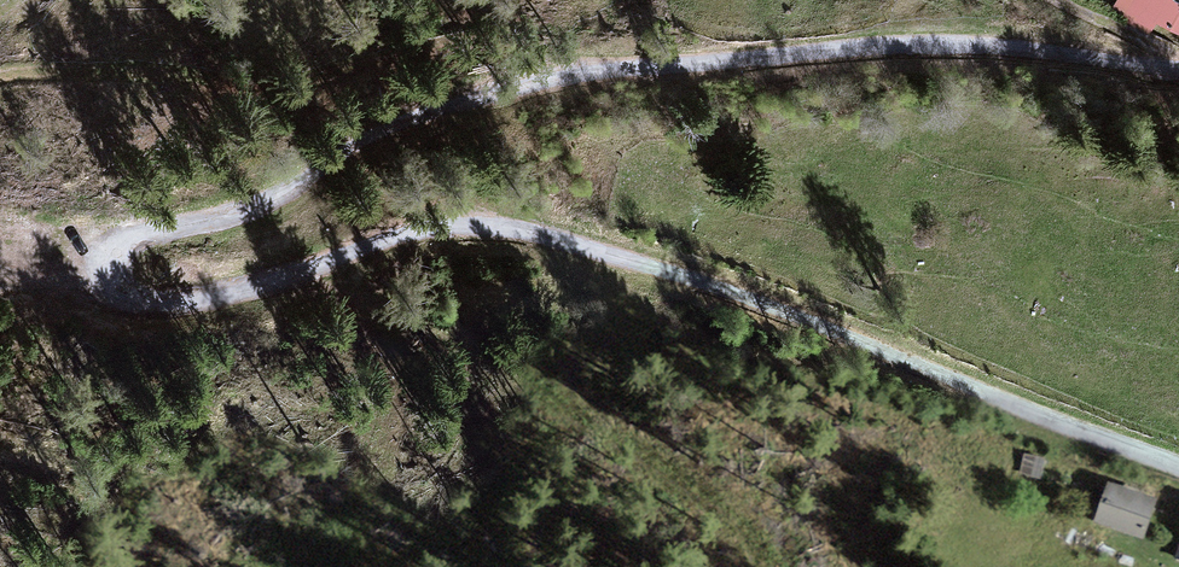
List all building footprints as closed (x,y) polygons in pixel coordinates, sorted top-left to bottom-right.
[(1111,12),(1178,49),(1178,0),(1117,0),(1111,12)] [(1037,485),(1040,465),(1023,462),(1019,482),(1037,485)] [(1149,503),(1102,487),(1088,527),(1136,543),(1149,503)]
